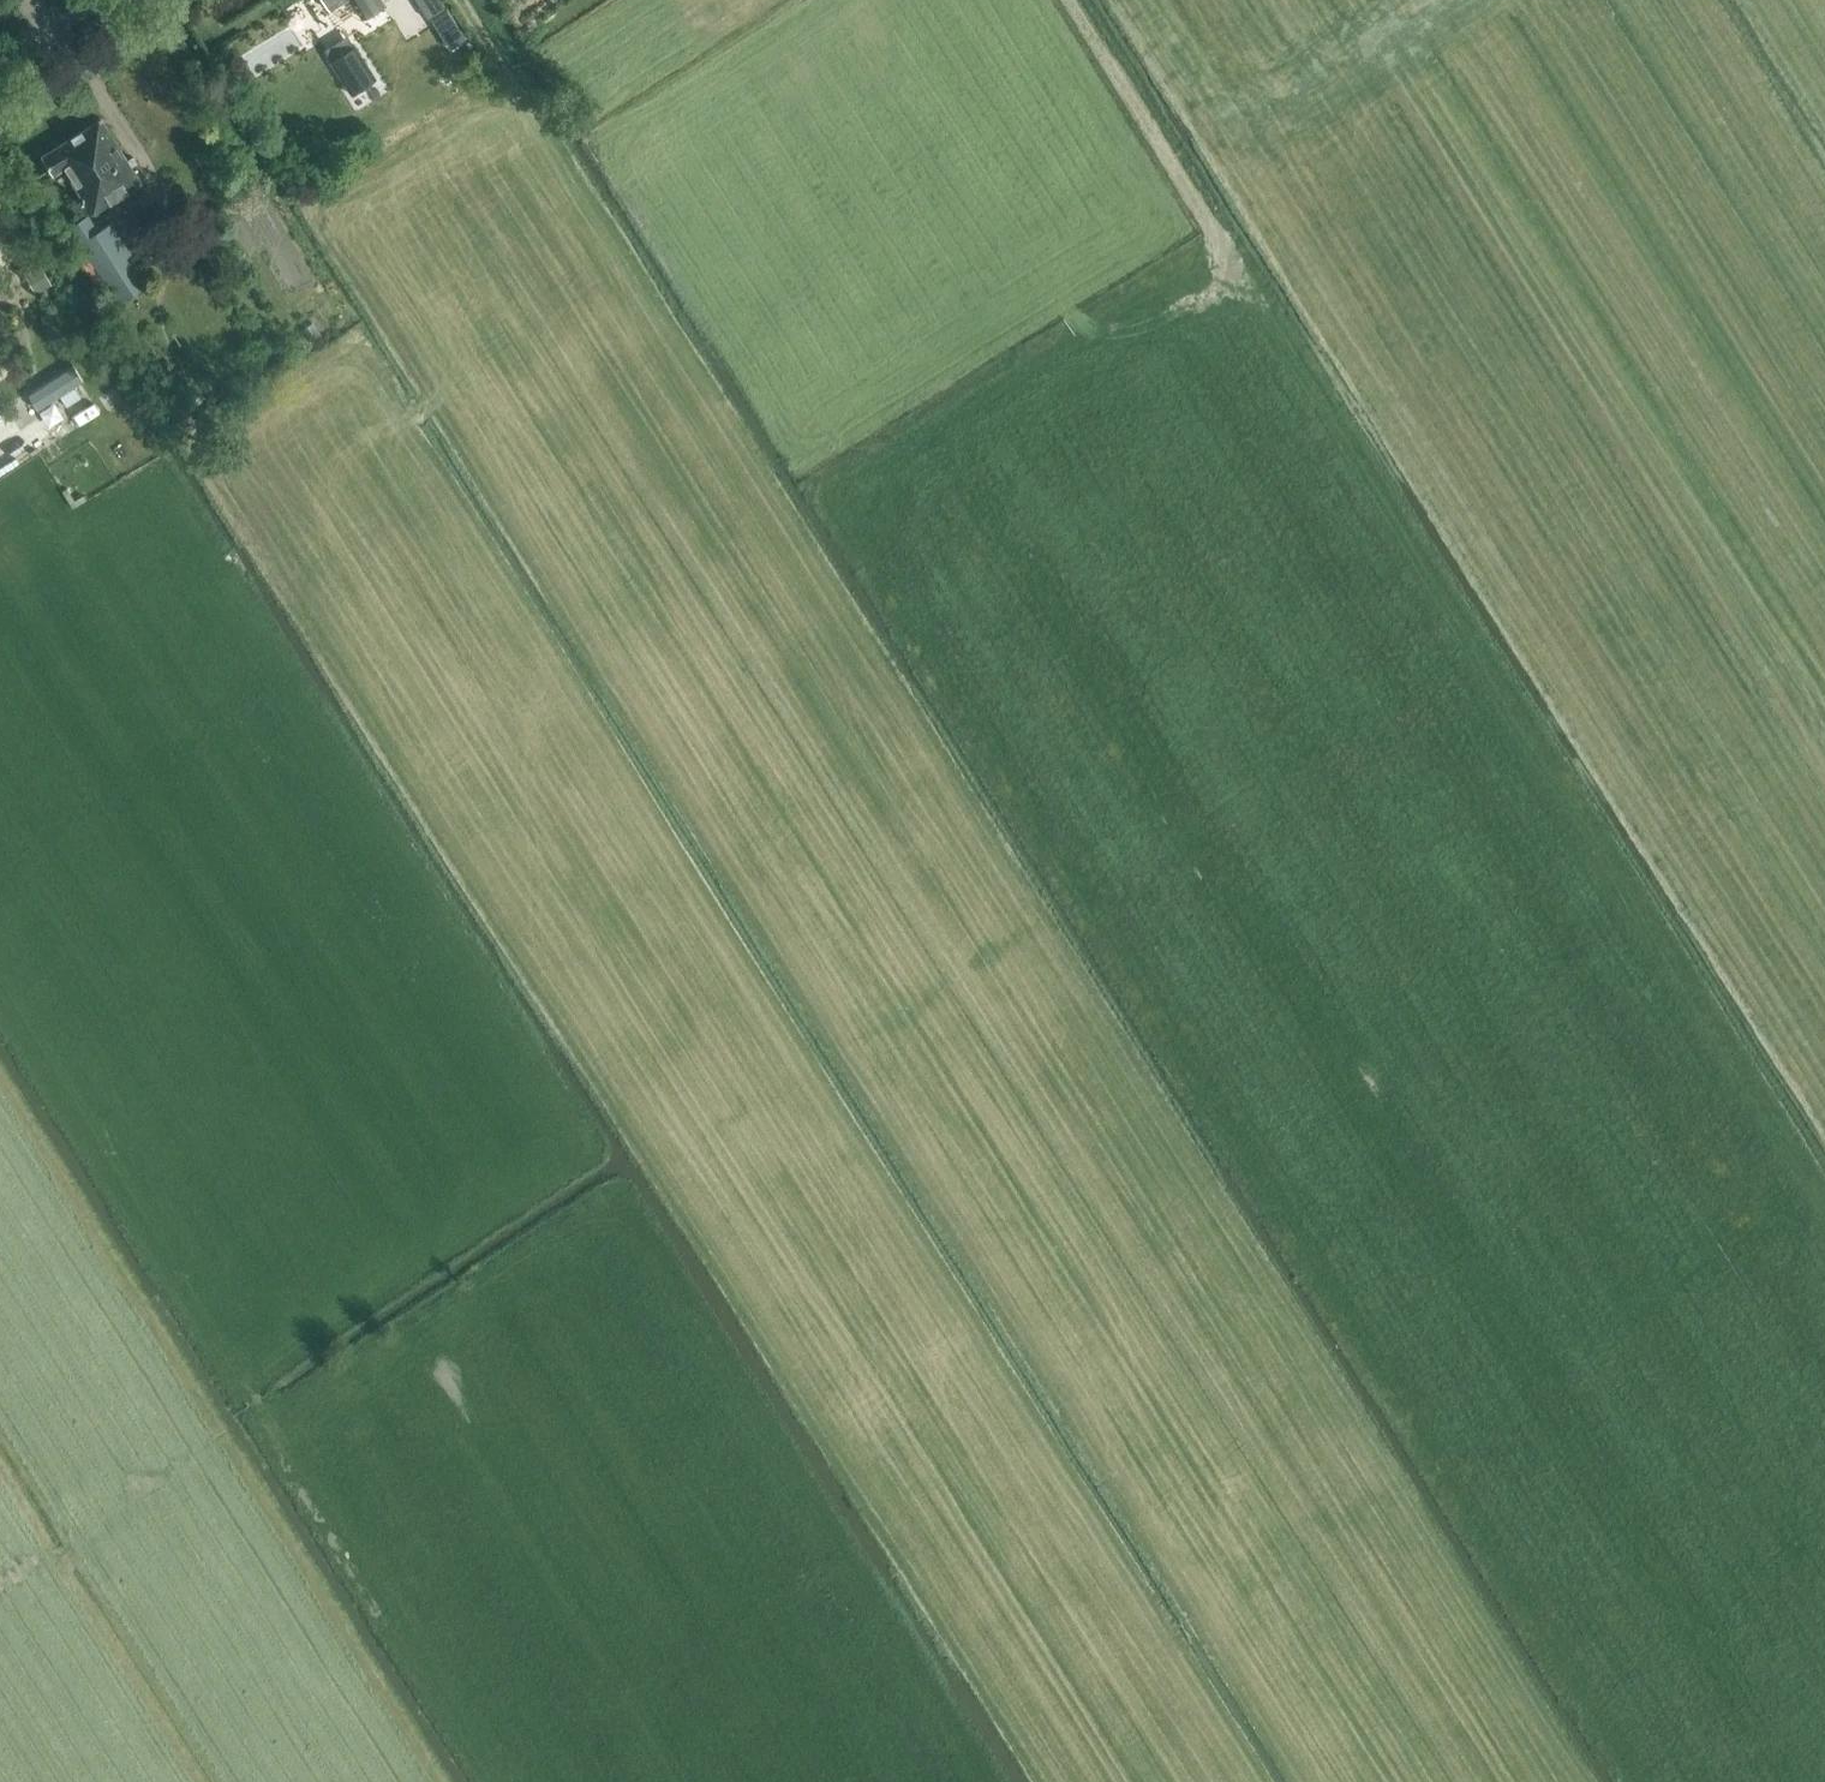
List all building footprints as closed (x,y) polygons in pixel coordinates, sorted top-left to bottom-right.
[(331,11),(348,0),(324,0),(331,11)] [(363,20),(386,5),(383,0),(351,0),(363,20)] [(428,19),(446,7),(441,0),(416,0),(428,19)] [(355,46),(332,61),(331,62),(353,96),(377,80),(355,46)] [(41,156),(53,176),(64,170),(82,199),(72,206),(80,219),(70,225),(117,303),(151,283),(113,223),(98,232),(89,217),(142,184),(102,119),(41,156)] [(26,276),(36,292),(52,283),(42,266),(26,276)] [(103,398),(111,411),(123,404),(115,391),(104,398),(103,398)]
